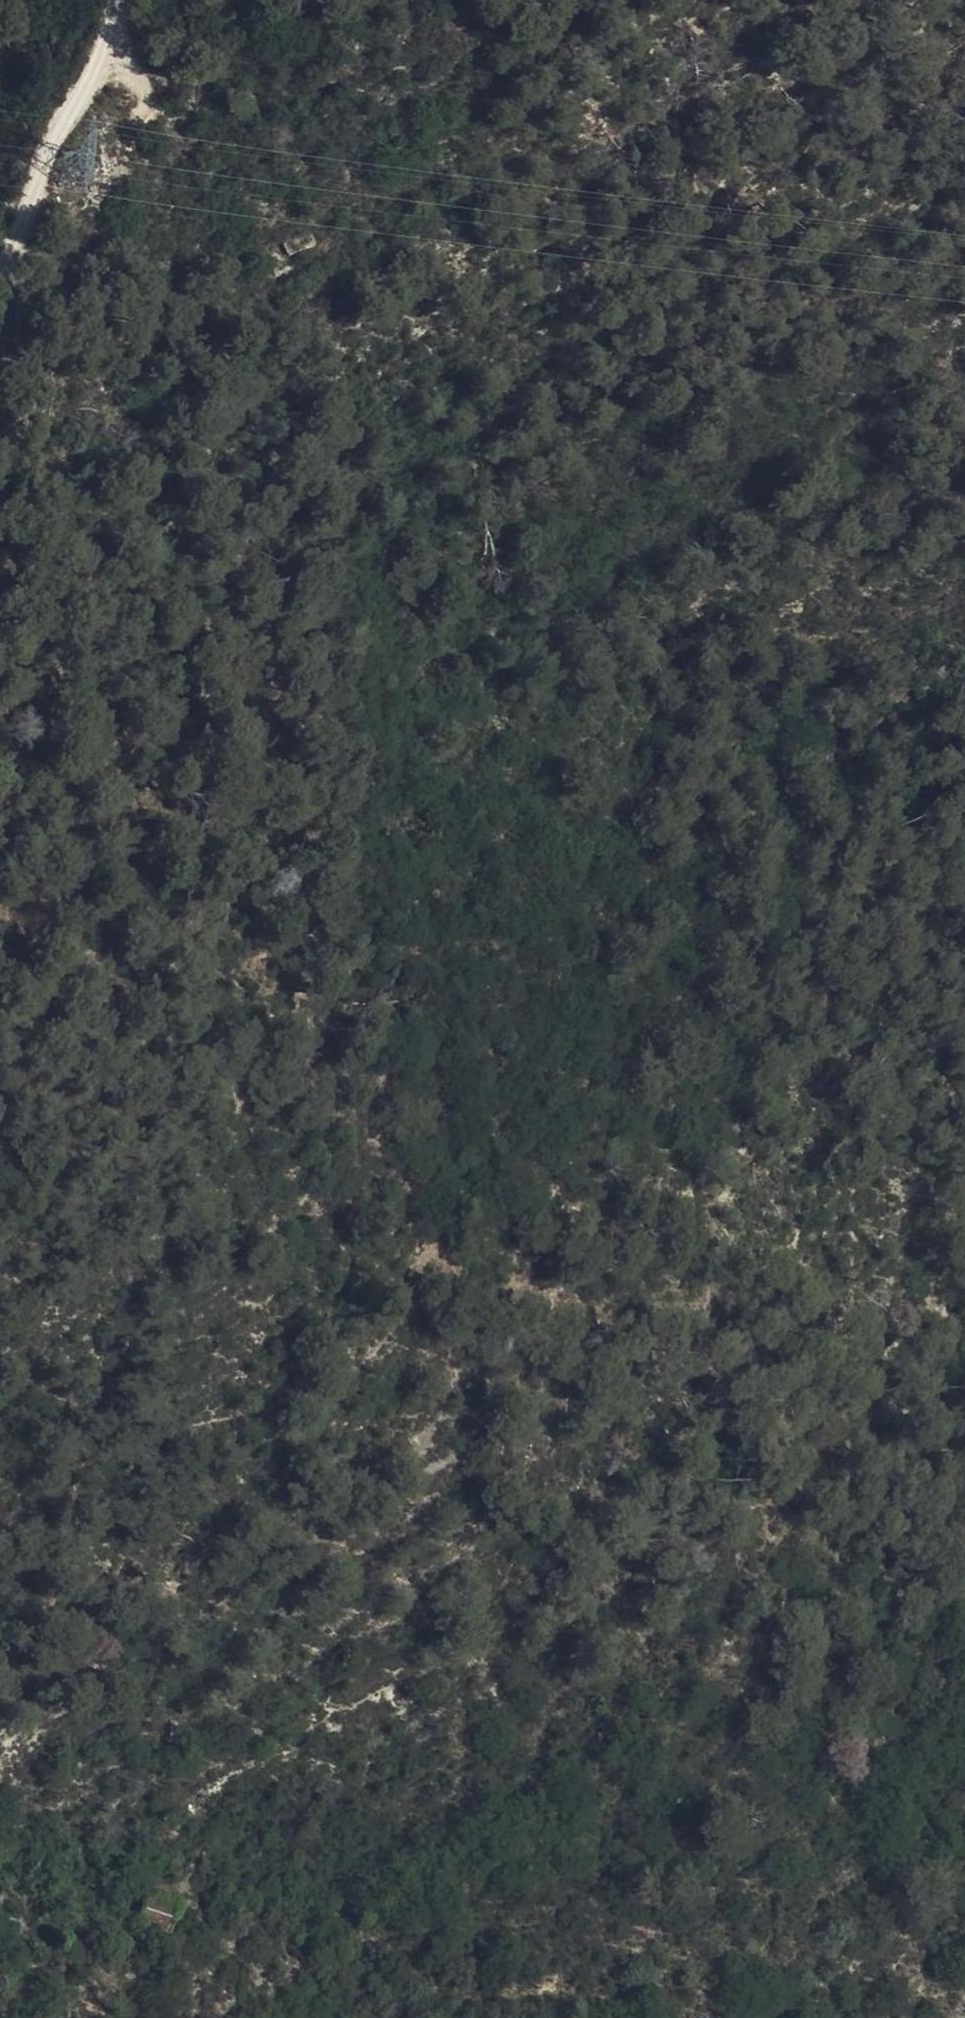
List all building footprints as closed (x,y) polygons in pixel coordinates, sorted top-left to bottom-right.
[(155,1893),(147,1919),(179,1932),(190,1904),(155,1893)]
